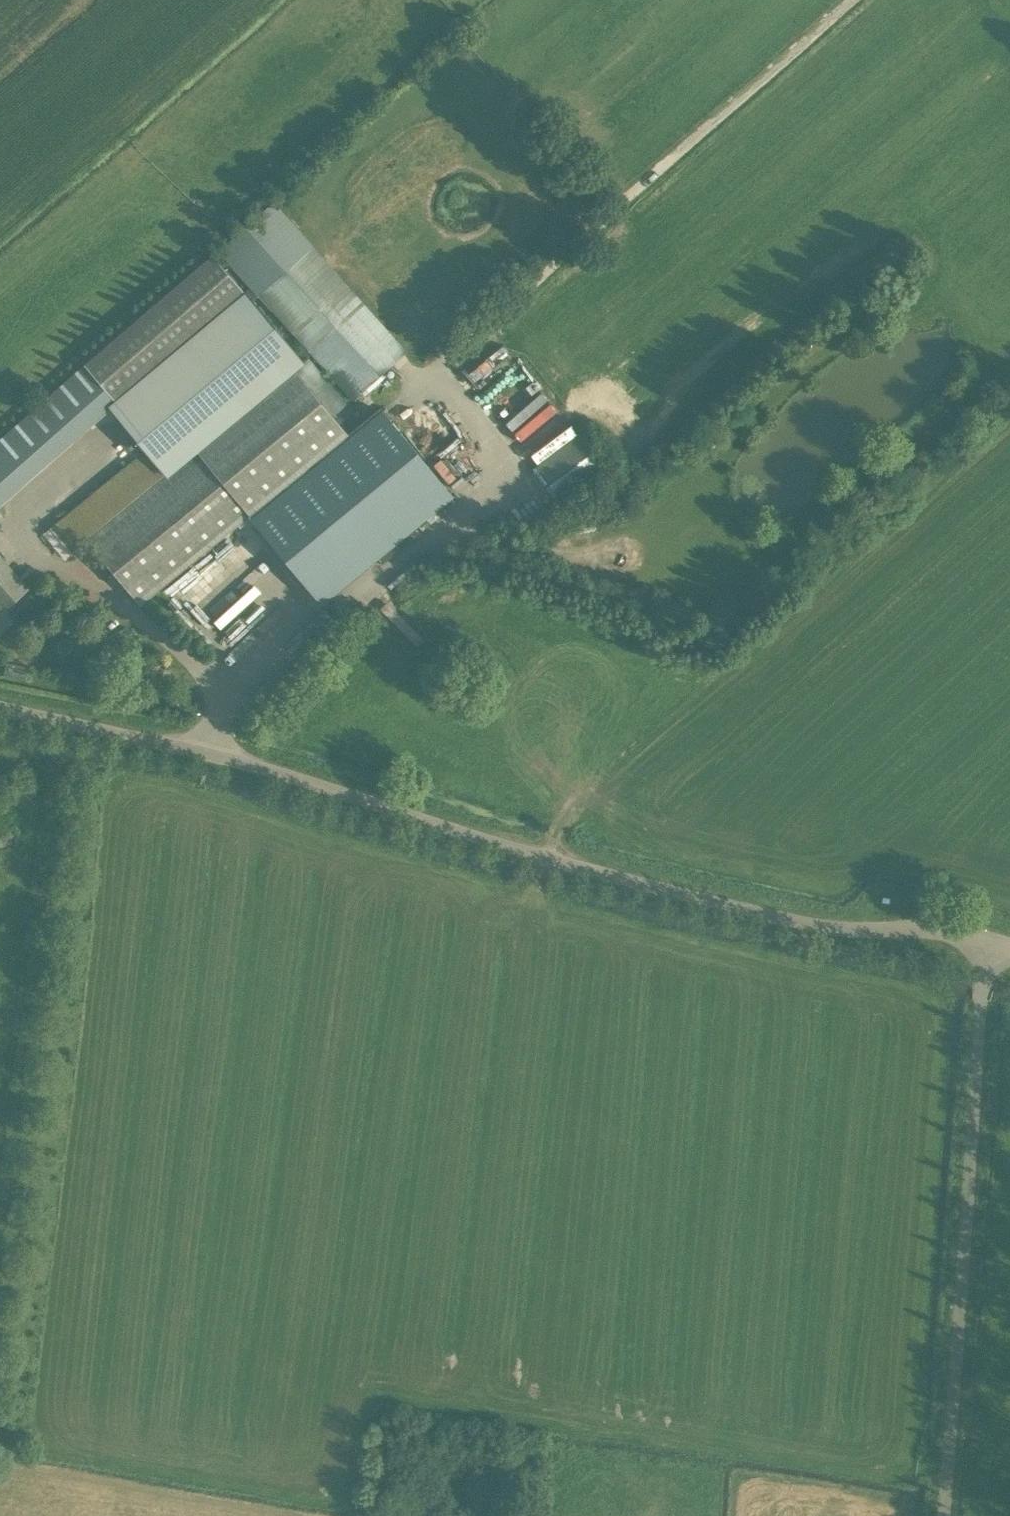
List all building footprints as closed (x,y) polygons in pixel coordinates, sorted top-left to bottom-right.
[(407,351),(356,294),(274,202),(220,250),(354,400),(407,351)] [(116,398),(243,290),(214,256),(88,363),(116,398)] [(506,344),(468,372),(491,404),(523,381),(508,361),(515,356),(506,344)] [(0,441),(0,500),(108,405),(116,398),(88,363),(0,441)] [(332,416),(290,365),(162,471),(145,451),(50,528),(71,554),(89,539),(90,540),(141,603),(288,486),(349,438),(332,416)] [(521,439),(555,410),(533,384),(513,401),(521,411),(507,423),(521,439)] [(358,571),(451,494),(382,411),(349,438),(288,486),(358,571)] [(576,423),(529,452),(557,498),(604,469),(576,423)] [(5,607),(26,589),(0,560),(0,602),(5,607)]
